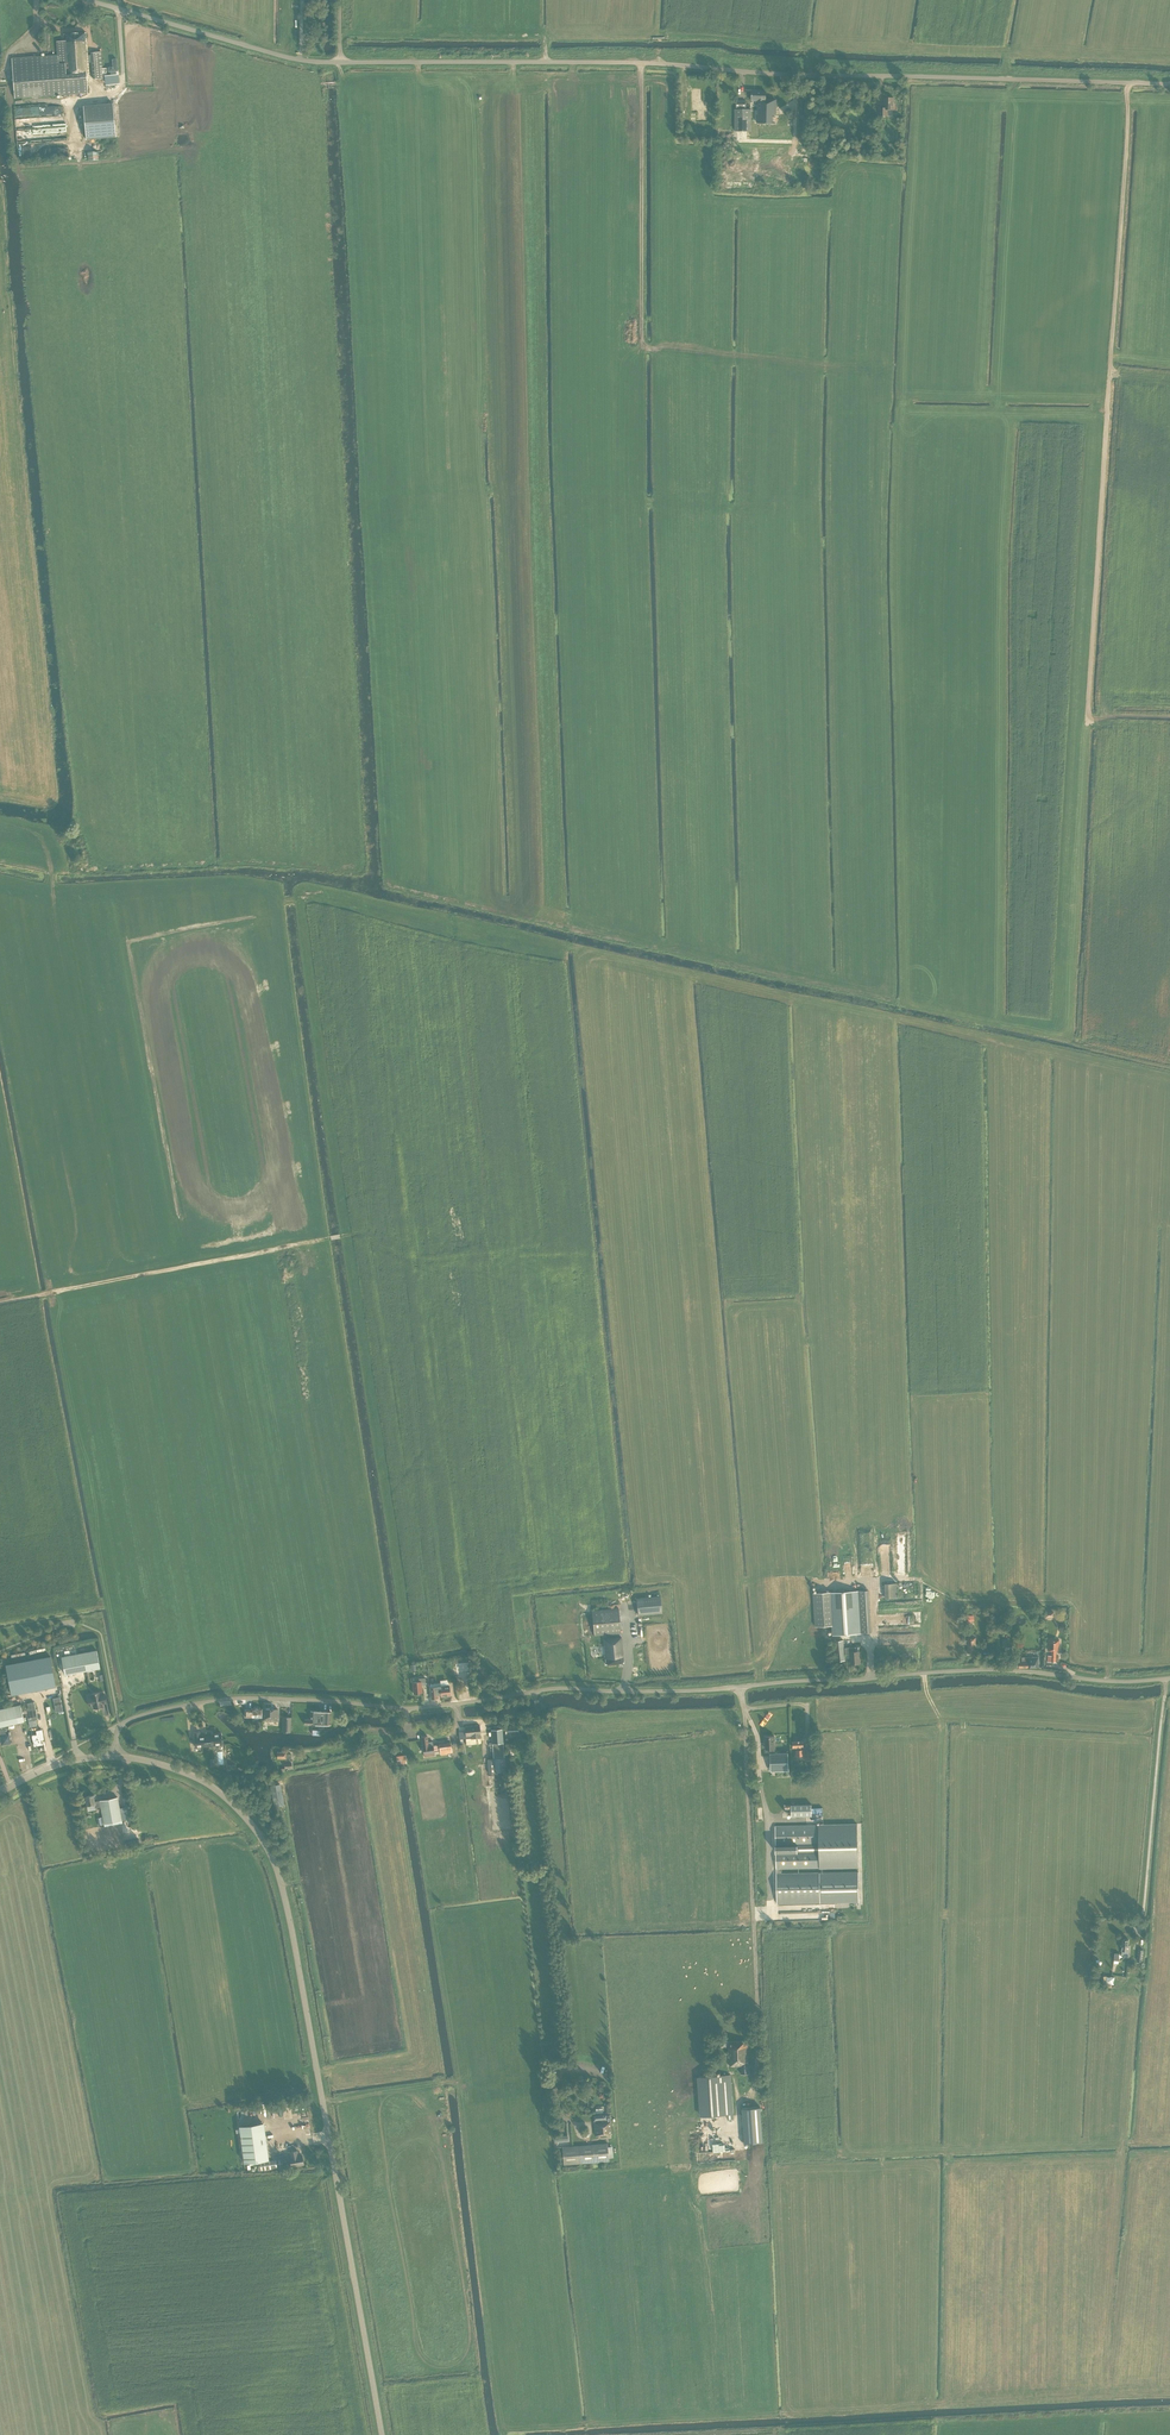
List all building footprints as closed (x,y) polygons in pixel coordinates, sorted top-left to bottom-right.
[(86,33),(63,35),(63,40),(57,41),(58,55),(12,58),(14,98),(88,93),(87,75),(89,75),(86,33)] [(101,52),(91,53),(93,79),(103,79),(102,73),(107,72),(106,68),(102,69),(101,52)] [(752,91),(751,100),(758,101),(758,123),(776,124),(776,101),(766,101),(766,92),(758,92),(758,91),(752,91)] [(894,110),(894,98),(884,98),(884,108),(879,108),(879,116),(888,116),(888,110),(894,110)] [(15,106),(17,116),(28,114),(27,104),(15,106)] [(113,104),(83,107),(86,140),(116,137),(113,104)] [(735,109),(735,131),(751,131),(751,109),(735,109)] [(33,118),(16,120),(17,127),(37,125),(36,122),(33,122),(33,118)] [(107,147),(99,148),(100,158),(108,157),(107,147)] [(871,1565),(869,1530),(859,1530),(861,1555),(863,1555),(864,1561),(862,1561),(863,1565),(871,1565)] [(897,1597),(897,1583),(885,1584),(885,1598),(897,1597)] [(869,1590),(813,1594),(815,1626),(832,1625),(832,1635),(864,1633),(871,1633),(869,1590)] [(662,1612),(660,1596),(636,1598),(638,1615),(662,1612)] [(592,1610),(594,1635),(620,1633),(618,1608),(592,1610)] [(914,1612),(881,1614),(881,1624),(914,1622),(914,1612)] [(624,1662),(621,1637),(603,1639),(606,1664),(624,1662)] [(975,1644),(975,1638),(967,1638),(968,1653),(974,1653),(974,1644),(975,1644)] [(1048,1655),(1048,1662),(1056,1662),(1056,1651),(1059,1651),(1059,1640),(1049,1639),(1048,1650),(1051,1650),(1051,1656),(1048,1655)] [(845,1660),(843,1640),(834,1641),(837,1661),(845,1660)] [(637,1658),(640,1658),(640,1645),(630,1645),(631,1660),(637,1659),(637,1658)] [(856,1651),(856,1647),(845,1648),(845,1654),(850,1654),(851,1664),(860,1663),(859,1651),(856,1651)] [(100,1668),(97,1650),(61,1657),(65,1674),(100,1668)] [(49,1652),(29,1657),(35,1686),(55,1681),(49,1652)] [(29,1657),(8,1661),(15,1690),(35,1686),(29,1657)] [(1043,1657),(1038,1657),(1022,1658),(1022,1661),(1019,1661),(1019,1668),(1038,1667),(1038,1660),(1043,1660),(1043,1657)] [(419,1682),(412,1682),(413,1693),(422,1693),(422,1685),(426,1685),(425,1678),(419,1678),(419,1682)] [(441,1694),(441,1697),(450,1696),(449,1685),(430,1688),(431,1698),(438,1698),(438,1694),(441,1694)] [(55,1706),(62,1705),(59,1691),(52,1692),(55,1706)] [(109,1714),(105,1694),(101,1695),(100,1692),(91,1693),(91,1697),(87,1698),(89,1705),(93,1704),(94,1708),(95,1708),(97,1708),(97,1707),(102,1706),(104,1715),(105,1715),(102,1703),(106,1702),(109,1715),(109,1714)] [(36,1712),(33,1698),(26,1700),(29,1714),(27,1714),(29,1723),(36,1722),(34,1713),(36,1712)] [(0,1709),(0,1737),(2,1744),(10,1742),(9,1734),(6,1734),(4,1725),(24,1721),(20,1704),(0,1709)] [(262,1708),(251,1708),(251,1710),(245,1710),(245,1717),(252,1717),(252,1714),(258,1714),(258,1718),(262,1718),(262,1708)] [(263,1708),(262,1715),(262,1720),(277,1721),(278,1709),(263,1708)] [(311,1724),(315,1724),(331,1724),(331,1711),(316,1711),(310,1710),(310,1719),(305,1719),(304,1724),(310,1724),(311,1724)] [(63,1716),(54,1718),(56,1732),(66,1730),(63,1716)] [(283,1717),(282,1731),(290,1732),(291,1718),(283,1717)] [(481,1735),(480,1725),(465,1727),(466,1736),(466,1738),(481,1737),(480,1735),(481,1735)] [(518,1732),(518,1725),(510,1725),(510,1728),(506,1729),(506,1737),(510,1736),(510,1733),(518,1732)] [(37,1732),(32,1733),(35,1745),(44,1743),(43,1738),(45,1737),(43,1727),(36,1728),(37,1732)] [(503,1743),(502,1728),(491,1729),(492,1744),(495,1743),(495,1749),(503,1749),(503,1743)] [(200,1736),(200,1732),(194,1732),(195,1747),(215,1745),(215,1740),(222,1740),(221,1733),(210,1734),(210,1735),(200,1736)] [(428,1742),(427,1736),(421,1737),(423,1748),(424,1753),(427,1753),(426,1752),(434,1751),(437,1750),(436,1746),(433,1746),(432,1742),(428,1742)] [(774,1736),(765,1736),(766,1749),(770,1749),(770,1754),(771,1771),(789,1771),(788,1753),(775,1753),(774,1749),(775,1749),(774,1736)] [(804,1747),(803,1741),(792,1742),(793,1748),(797,1747),(797,1750),(796,1750),(796,1756),(805,1755),(804,1749),(801,1749),(801,1747),(804,1747)] [(452,1752),(451,1742),(439,1744),(440,1754),(452,1752)] [(217,1751),(218,1764),(227,1764),(226,1750),(217,1751)] [(506,1772),(505,1758),(487,1759),(489,1773),(506,1772)] [(284,1805),(280,1784),(270,1786),(274,1807),(284,1805)] [(117,1797),(95,1801),(94,1794),(85,1796),(87,1805),(94,1804),(95,1808),(101,1807),(104,1824),(121,1821),(117,1797)] [(811,1804),(791,1805),(791,1816),(812,1816),(811,1804)] [(18,1814),(7,1816),(10,1830),(20,1828),(18,1814)] [(775,1826),(777,1903),(859,1902),(858,1871),(782,1873),(782,1868),(857,1867),(856,1824),(817,1824),(817,1825),(775,1826)] [(1128,1945),(1129,1939),(1123,1939),(1122,1950),(1121,1955),(1124,1955),(1124,1957),(1128,1957),(1129,1955),(1130,1951),(1130,1945),(1128,1945)] [(1115,1977),(1102,1975),(1101,1983),(1114,1984),(1115,1977)] [(747,2040),(729,2041),(730,2047),(728,2047),(730,2065),(735,2065),(735,2066),(741,2066),(741,2074),(750,2073),(748,2040),(747,2040)] [(730,2074),(699,2077),(701,2116),(727,2114),(728,2119),(734,2118),(730,2074)] [(762,2128),(761,2107),(742,2108),(743,2128),(744,2143),(763,2142),(762,2128)] [(605,2114),(605,2112),(593,2113),(594,2120),(595,2120),(595,2122),(594,2123),(595,2136),(607,2135),(607,2134),(612,2134),(610,2114),(605,2114)] [(263,2123),(244,2126),(239,2127),(244,2162),(268,2159),(263,2123)] [(709,2130),(700,2131),(700,2149),(710,2148),(709,2130)] [(609,2161),(607,2143),(562,2146),(564,2164),(609,2161)] [(290,2157),(291,2166),(304,2164),(302,2155),(298,2156),(297,2150),(290,2152),(291,2157),(290,2157)] [(283,2167),(282,2159),(265,2161),(258,2162),(259,2170),(283,2167)]
